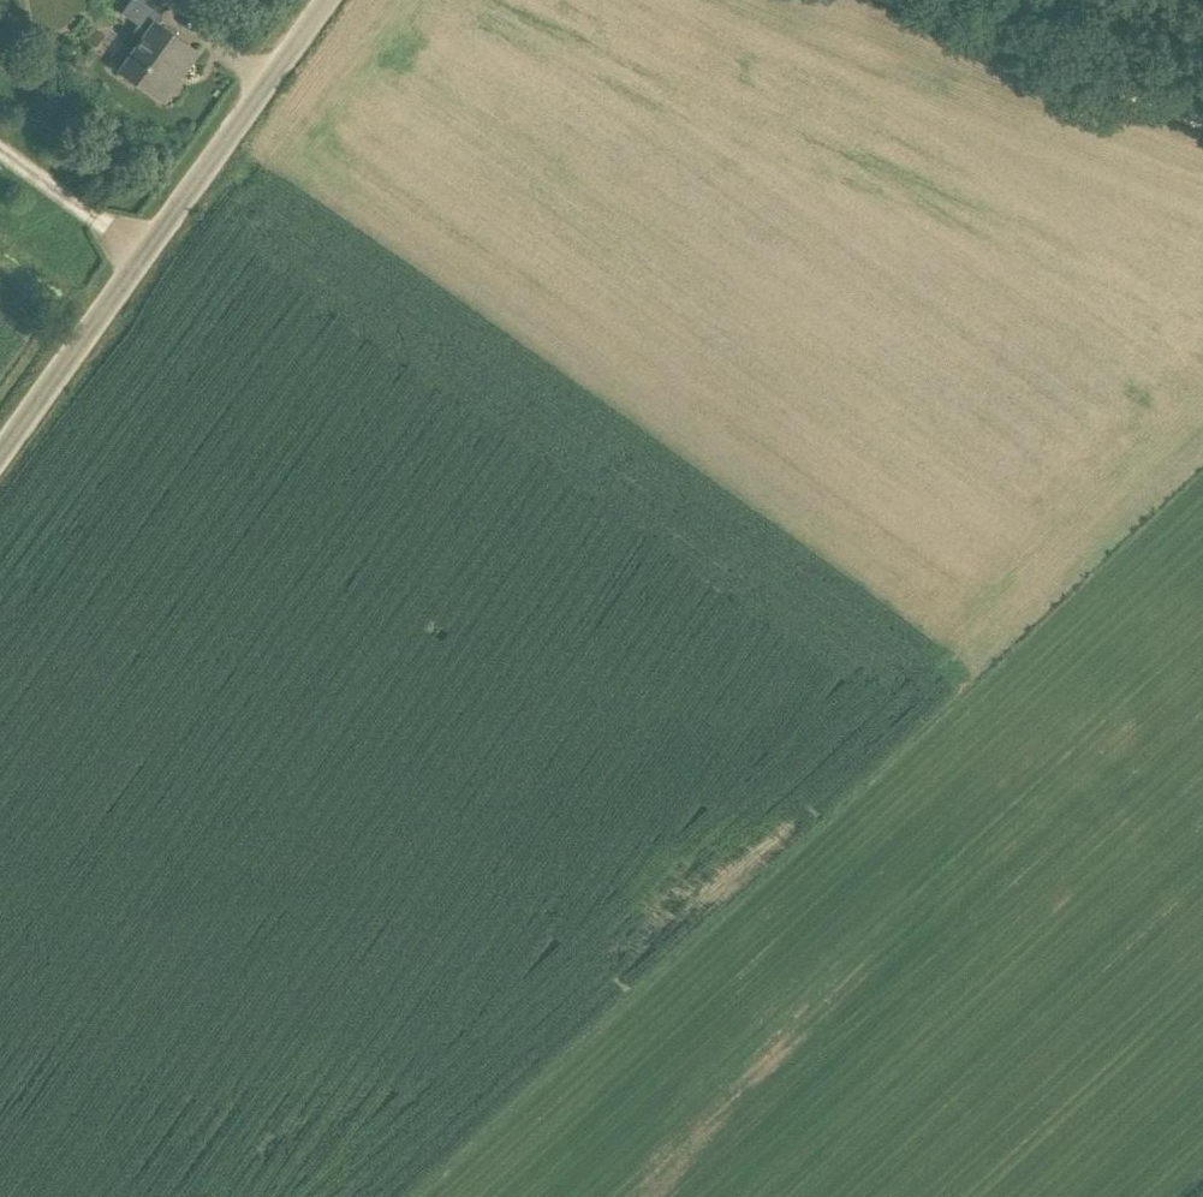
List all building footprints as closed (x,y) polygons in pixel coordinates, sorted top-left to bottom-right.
[(122,14),(149,32),(121,71),(157,96),(175,70),(183,76),(199,53),(157,23),(173,0),(132,0),(122,14)]
